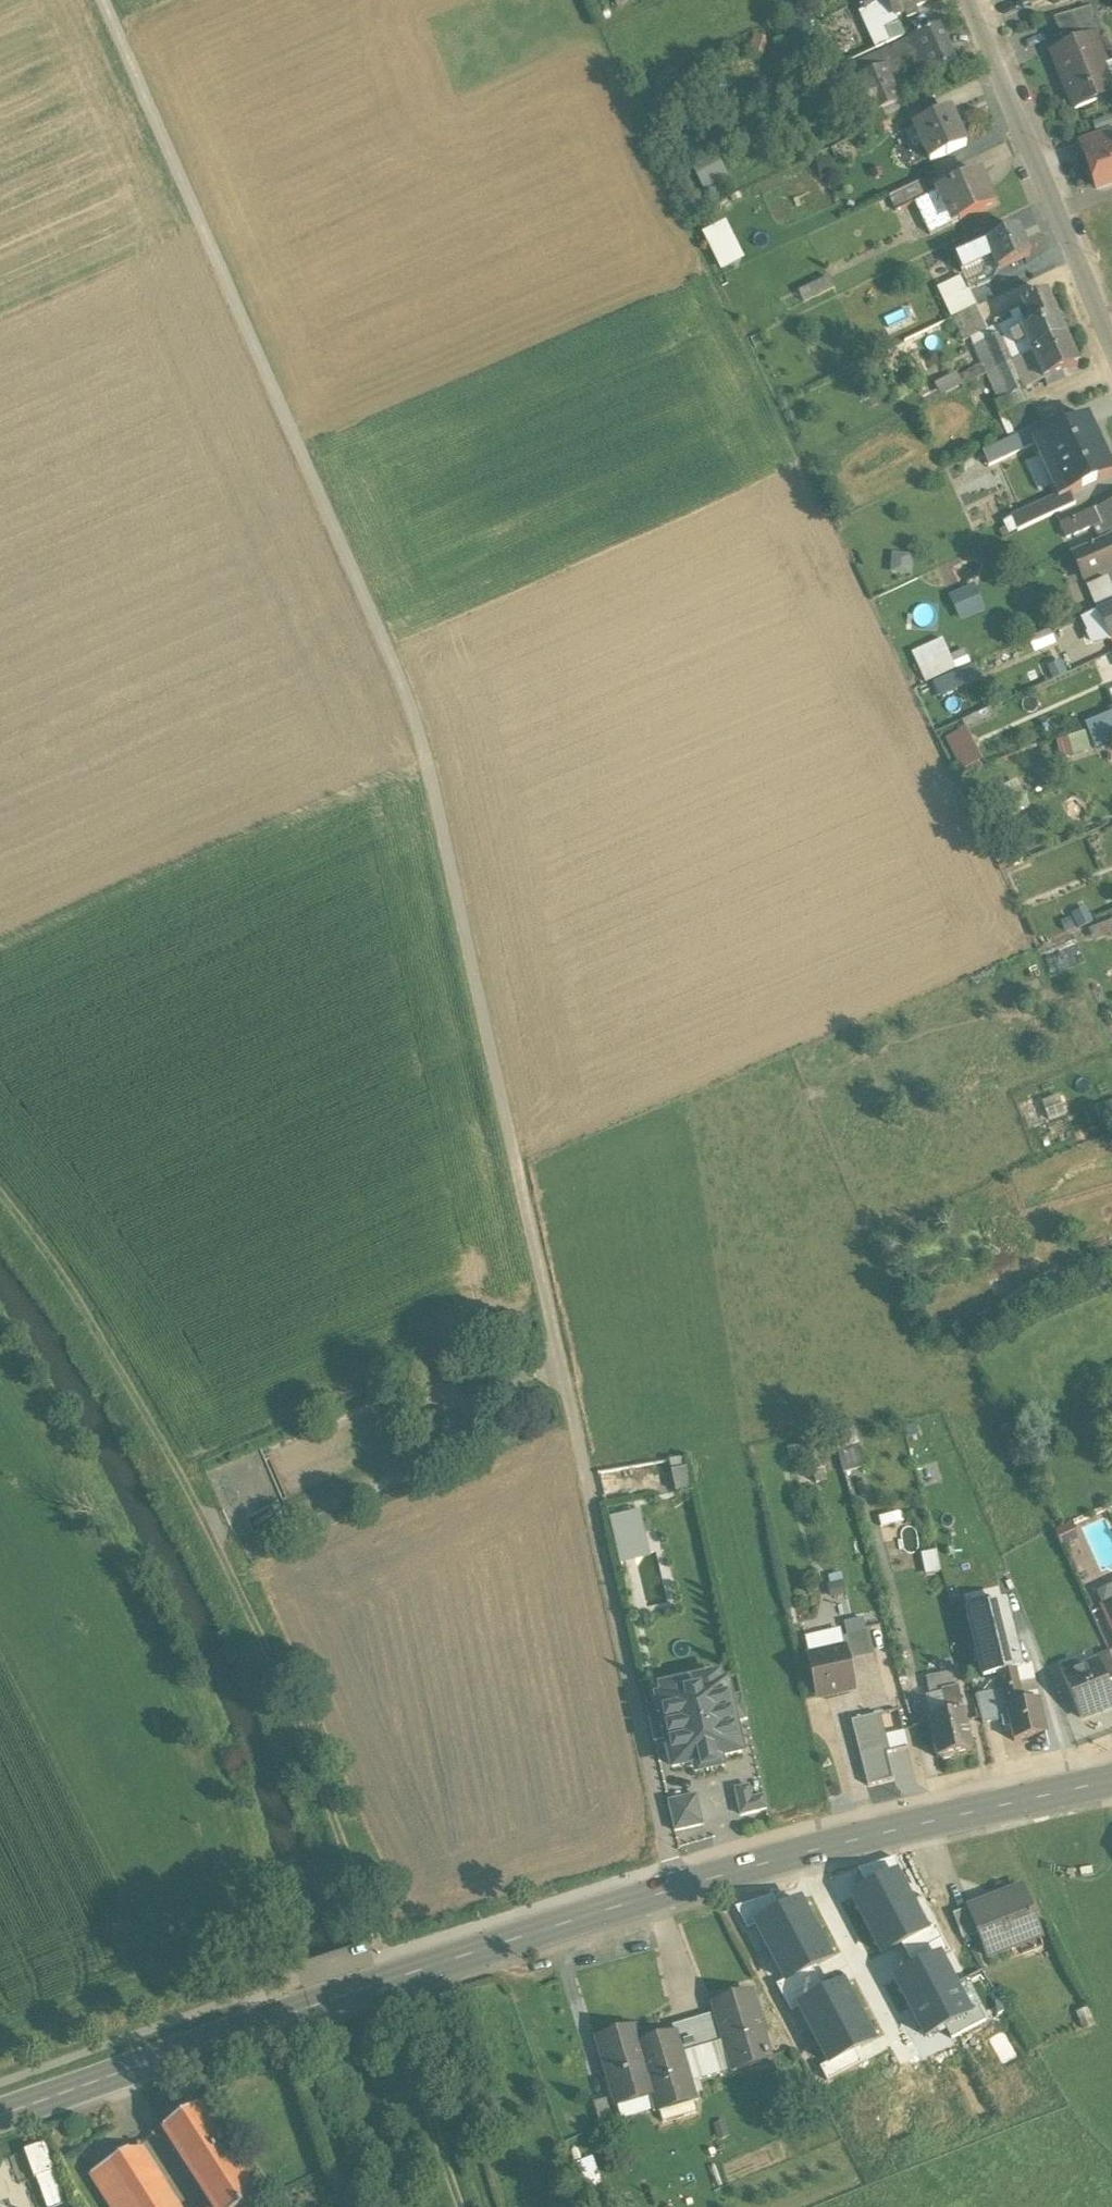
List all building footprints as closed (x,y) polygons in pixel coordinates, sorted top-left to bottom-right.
[(866,12),(887,2),(886,0),(860,0),(866,12)] [(887,2),(894,17),(928,3),(927,0),(886,0),(887,2)] [(1087,9),(1054,19),(1065,47),(1093,36),(1097,34),(1087,9)] [(874,31),(867,16),(859,20),(866,35),(874,31)] [(939,27),(878,55),(884,69),(909,57),(914,67),(919,78),(955,62),(939,27)] [(1052,53),(1075,109),(1111,94),(1111,82),(1093,36),(1065,47),(1052,53)] [(876,57),(855,66),(860,79),(884,69),(878,55),(875,56),(876,57)] [(909,57),(884,69),(891,84),(903,71),(914,67),(909,57)] [(884,69),(860,79),(875,114),(882,111),(899,104),(891,84),(884,69)] [(899,104),(882,111),(886,120),(903,113),(899,104)] [(949,109),(913,126),(930,162),(966,145),(949,109)] [(1080,140),(1085,154),(1111,146),(1111,138),(1109,130),(1080,140)] [(1084,155),(1096,190),(1111,185),(1111,146),(1085,154),(1084,155)] [(712,155),(688,168),(701,191),(725,178),(712,155)] [(978,172),(938,191),(945,207),(951,204),(959,221),(993,205),(978,172)] [(718,269),(743,259),(727,219),(702,230),(718,269)] [(1017,229),(985,243),(986,243),(992,258),(998,270),(1030,257),(1017,229)] [(986,243),(955,257),(961,271),(992,258),(986,243)] [(962,278),(937,289),(951,319),(976,307),(962,278)] [(1046,293),(1021,304),(1031,327),(1017,334),(1022,345),(1027,343),(1032,354),(1066,339),(1046,293)] [(976,307),(951,319),(963,343),(988,331),(976,307)] [(1012,363),(999,335),(986,341),(989,348),(998,370),(1012,363)] [(1066,339),(1032,354),(1039,371),(1034,373),(1039,384),(1054,377),(1056,384),(1064,380),(1061,374),(1078,367),(1066,339)] [(989,348),(977,353),(986,374),(998,370),(989,348)] [(1024,391),(1012,363),(998,370),(1010,397),(1024,391)] [(998,370),(986,374),(999,402),(1010,397),(998,370)] [(1010,397),(999,402),(1015,438),(1042,426),(1028,391),(1024,391),(1010,397)] [(1040,441),(1065,493),(1066,495),(1071,493),(1111,473),(1111,470),(1087,418),(1048,437),(1040,441)] [(1042,426),(985,453),(990,464),(1040,441),(1048,437),(1042,426)] [(1020,531),(1077,505),(1071,493),(1066,495),(1065,493),(1014,517),(1020,531)] [(1094,511),(1100,524),(1101,525),(1106,523),(1111,538),(1111,503),(1094,511)] [(1100,524),(1094,511),(1061,526),(1067,539),(1100,524)] [(1073,556),(1083,579),(1111,566),(1111,538),(1073,556)] [(960,618),(984,609),(976,589),(952,598),(960,618)] [(1100,611),(1111,638),(1111,606),(1100,611)] [(926,681),(954,668),(941,640),(913,653),(926,681)] [(935,683),(941,697),(981,679),(974,665),(935,683)] [(958,764),(977,755),(966,734),(948,743),(958,764)] [(1004,799),(1010,815),(1027,810),(1021,793),(1004,799)] [(1064,911),(1074,934),(1094,926),(1084,902),(1064,911)] [(1095,941),(1111,935),(1111,922),(1091,931),(1095,941)] [(842,1451),(849,1468),(865,1461),(858,1444),(842,1451)] [(686,1469),(673,1472),(677,1491),(690,1488),(686,1469)] [(344,1512),(326,1520),(332,1533),(350,1524),(344,1512)] [(639,1513),(610,1520),(621,1565),(650,1558),(639,1513)] [(1068,1528),(1057,1533),(1062,1545),(1073,1540),(1068,1528)] [(1019,1669),(1005,1604),(969,1612),(983,1677),(1019,1669)] [(845,1649),(808,1657),(817,1697),(854,1688),(845,1649)] [(1094,1657),(1097,1663),(1098,1662),(1106,1682),(1111,1680),(1111,1662),(1108,1652),(1094,1657)] [(1063,1676),(1080,1718),(1111,1706),(1111,1696),(1106,1682),(1098,1662),(1097,1663),(1063,1676)] [(1039,1700),(1022,1704),(1015,1670),(1000,1673),(1004,1691),(1008,1707),(1007,1707),(1009,1718),(1002,1719),(1002,1720),(1004,1728),(1011,1727),(1014,1742),(1047,1735),(1039,1700)] [(726,1684),(692,1692),(708,1764),(721,1761),(720,1757),(741,1752),(734,1723),(729,1697),(726,1684)] [(946,1715),(928,1719),(937,1759),(940,1758),(943,1761),(952,1759),(954,1755),(973,1751),(964,1711),(959,1689),(942,1692),(946,1715)] [(1004,1691),(976,1697),(983,1724),(1002,1720),(1002,1719),(1009,1718),(1007,1707),(1008,1707),(1004,1691)] [(692,1692),(658,1700),(661,1713),(666,1739),(673,1767),(693,1763),(694,1767),(708,1764),(692,1692)] [(741,1694),(729,1697),(734,1723),(747,1720),(741,1694)] [(661,1713),(648,1716),(654,1742),(666,1739),(661,1713)] [(877,1715),(852,1721),(861,1759),(887,1753),(877,1715)] [(887,1753),(861,1759),(868,1787),(915,1775),(908,1747),(887,1753)] [(748,1787),(735,1789),(740,1815),(767,1809),(764,1796),(751,1799),(748,1787)] [(696,1796),(667,1802),(674,1831),(703,1825),(696,1796)] [(858,1871),(868,1889),(896,1874),(897,1875),(903,1872),(894,1859),(858,1871)] [(911,1903),(897,1875),(896,1874),(868,1889),(852,1897),(867,1926),(911,1903)] [(1021,1888),(969,1908),(978,1933),(988,1958),(1008,1950),(1005,1943),(1038,1931),(1021,1888)] [(756,1925),(781,1912),(773,1897),(736,1908),(747,1931),(757,1926),(756,1925)] [(757,1926),(771,1953),(815,1931),(800,1902),(781,1912),(756,1925),(757,1926)] [(925,1930),(911,1903),(867,1926),(882,1955),(901,1945),(926,1932),(925,1930)] [(978,1933),(969,1908),(953,1915),(962,1939),(978,1933)] [(908,1957),(942,1939),(935,1925),(925,1930),(926,1932),(901,1945),(908,1957)] [(785,1981),(786,1982),(811,1969),(830,1960),(815,1931),(771,1953),(785,1981)] [(942,1939),(908,1957),(915,1970),(939,1957),(940,1958),(950,1953),(942,1939)] [(915,1970),(896,1980),(911,2009),(954,1986),(940,1958),(939,1957),(915,1970)] [(785,1981),(777,1986),(783,1999),(818,1981),(811,1969),(786,1982),(785,1981)] [(818,1981),(783,1999),(791,2013),(800,2009),(799,2007),(824,1994),(818,1981)] [(824,1994),(799,2007),(800,2009),(814,2035),(858,2013),(843,1985),(824,1994)] [(911,2009),(925,2037),(945,2027),(969,2015),(968,2013),(954,1986),(911,2009)] [(716,2014),(724,2041),(761,2031),(751,1994),(713,2005),(716,2014)] [(945,2027),(951,2040),(985,2022),(978,2008),(968,2013),(969,2015),(945,2027)] [(829,2064),(855,2051),(873,2042),(858,2013),(814,2035),(829,2064)] [(716,2014),(701,2018),(709,2047),(724,2042),(724,2041),(716,2014)] [(701,2018),(672,2027),(673,2035),(675,2035),(681,2055),(709,2047),(701,2018)] [(639,2045),(634,2029),(597,2040),(617,2108),(653,2097),(654,2097),(638,2046),(639,2045)] [(724,2041),(724,2042),(734,2073),(770,2063),(761,2031),(724,2041)] [(639,2045),(638,2046),(654,2097),(653,2097),(658,2114),(695,2103),(681,2055),(675,2035),(673,2035),(639,2045)] [(820,2068),(827,2082),(862,2064),(855,2051),(829,2064),(820,2068)] [(222,2145),(198,2106),(163,2128),(187,2167),(222,2145)] [(156,2133),(140,2142),(160,2174),(176,2165),(156,2133)] [(26,2147),(38,2203),(59,2198),(46,2142),(26,2147)] [(139,2143),(111,2161),(139,2206),(177,2206),(139,2143)] [(222,2145),(187,2167),(212,2206),(245,2206),(257,2199),(222,2145)] [(111,2161),(89,2174),(110,2206),(139,2206),(111,2161)]
